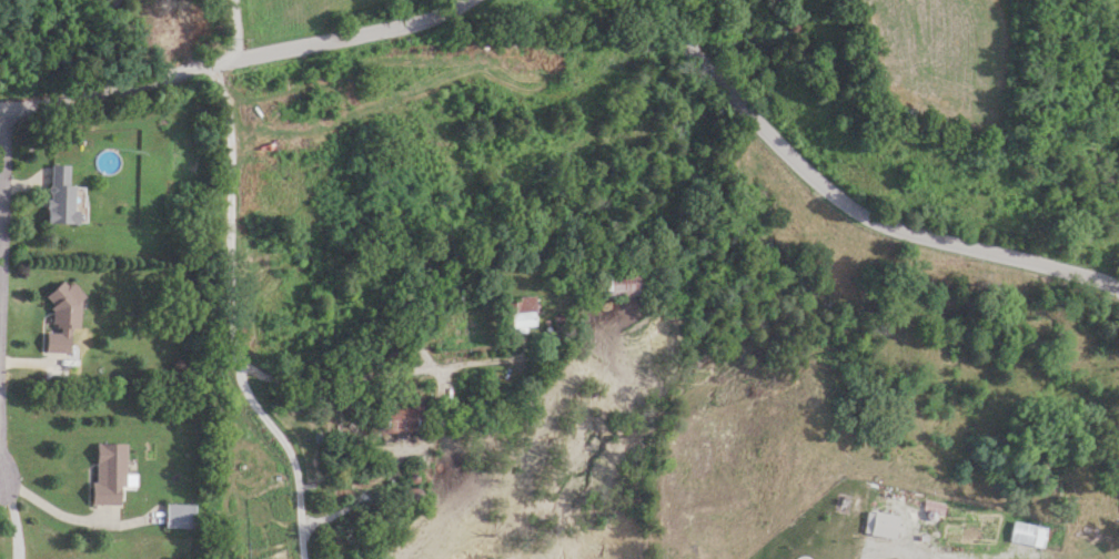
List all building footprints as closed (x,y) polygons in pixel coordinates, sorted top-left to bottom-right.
[(73,223),(74,166),(49,166),(48,222),(73,223)] [(596,297),(639,296),(639,270),(596,271),(596,297)] [(71,352),(71,327),(80,327),(80,284),(53,284),(53,332),(48,332),(48,352),(71,352)] [(536,327),(536,298),(509,298),(509,327),(536,327)] [(422,398),(379,400),(380,433),(423,432),(422,398)] [(125,443),(95,443),(95,503),(125,503),(125,443)] [(194,503),(166,503),(166,527),(194,527),(194,503)] [(902,508),(873,504),(868,532),(898,536),(902,508)]
